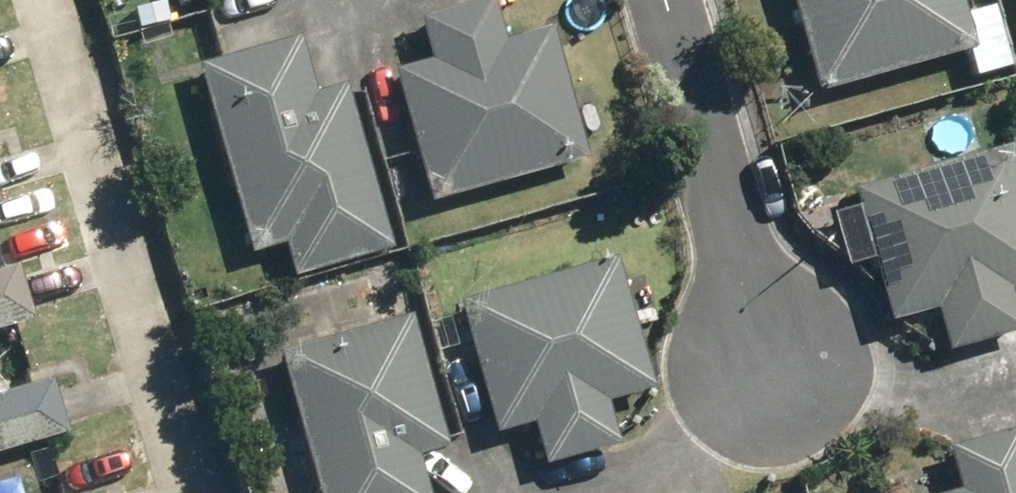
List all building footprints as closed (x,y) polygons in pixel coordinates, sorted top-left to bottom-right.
[(171,9),(207,0),(169,0),(171,9)] [(816,100),(976,58),(961,0),(790,0),(816,100)] [(1015,42),(1015,0),(1005,0),(1015,42)] [(424,65),(394,73),(426,208),(586,171),(554,33),(507,44),(499,6),(414,25),(424,65)] [(300,39),(195,71),(247,264),(281,255),(289,285),(390,258),(345,89),(316,97),(300,39)] [(1015,338),(1015,314),(1011,295),(1015,294),(1015,194),(1005,154),(852,197),(888,329),(936,316),(947,358),(1015,338)] [(525,429),(538,473),(614,452),(602,408),(648,395),(613,267),(453,311),(489,439),(525,429)] [(29,324),(14,274),(0,278),(0,333),(29,324)] [(416,462),(444,455),(410,322),(280,356),(316,492),(424,492),(416,462)] [(64,439),(48,386),(0,400),(0,458),(64,439)] [(941,459),(950,492),(1015,492),(1015,439),(941,459)]
